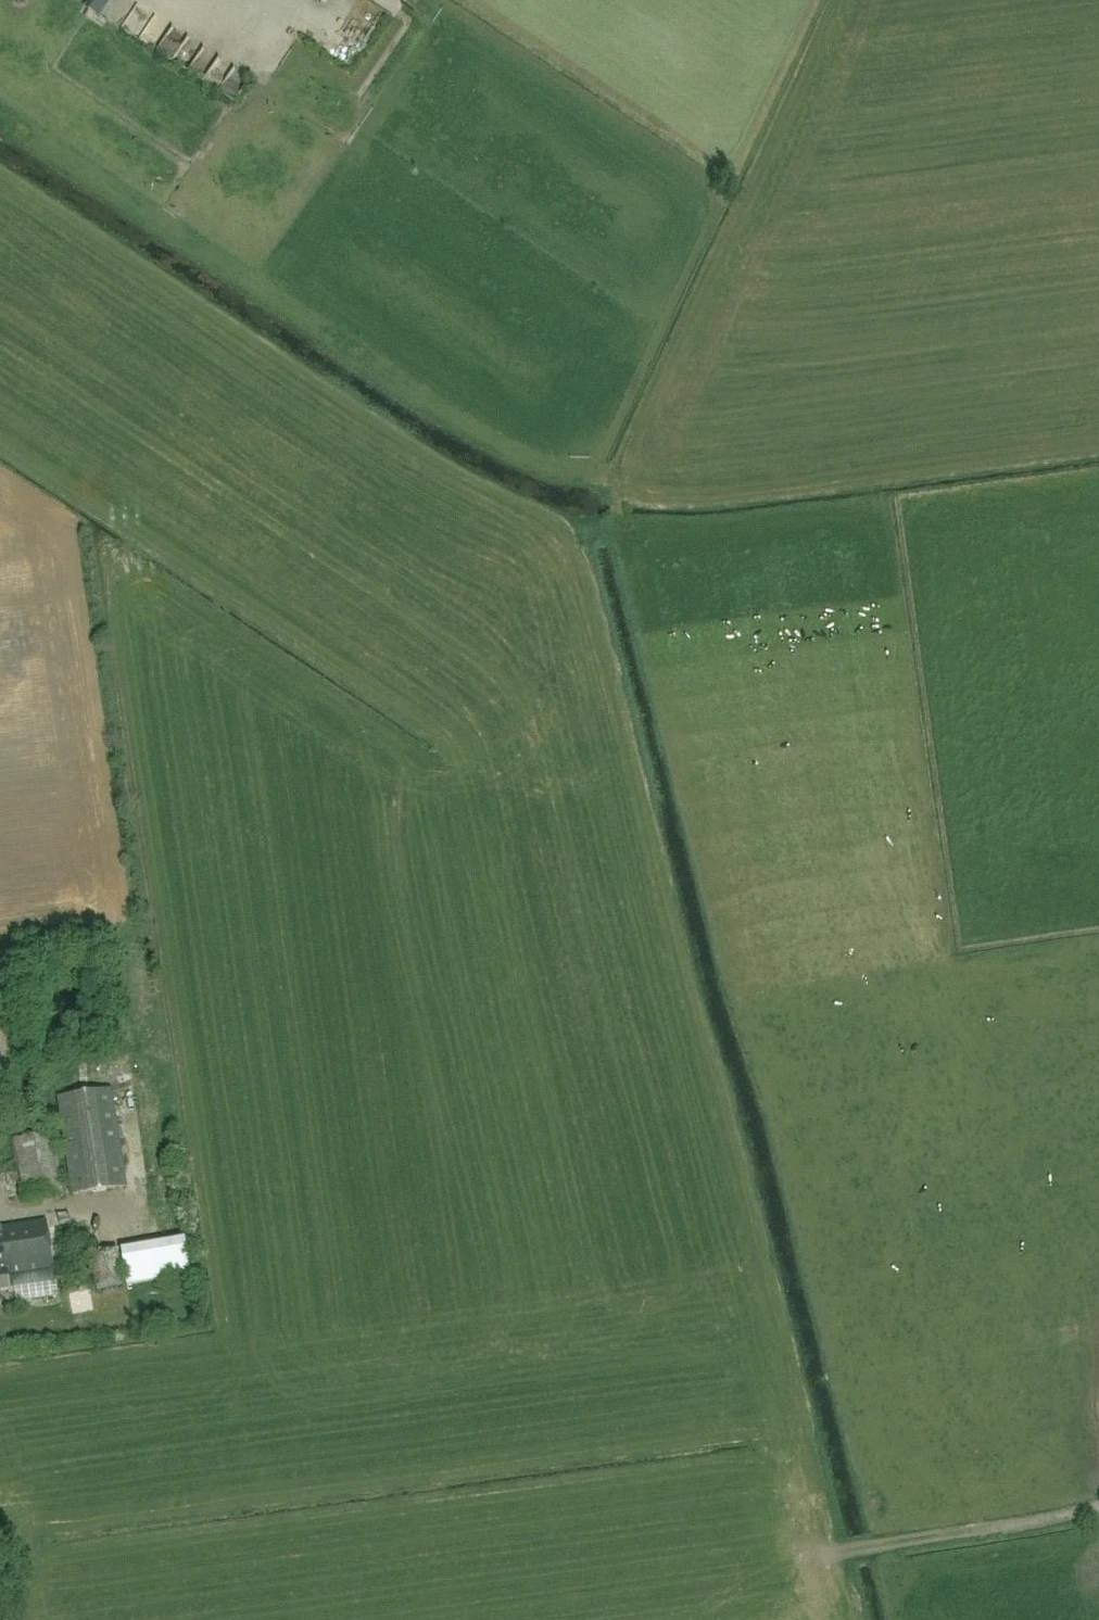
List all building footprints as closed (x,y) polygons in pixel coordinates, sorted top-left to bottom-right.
[(99,17),(111,0),(95,0),(89,10),(99,17)] [(147,35),(162,43),(173,23),(159,15),(147,35)] [(212,73),(224,79),(234,60),(222,54),(212,73)] [(240,60),(222,80),(238,96),(257,76),(240,60)] [(57,1098),(72,1195),(125,1187),(110,1090),(57,1098)] [(14,1139),(24,1202),(62,1196),(52,1133),(14,1139)] [(0,1228),(0,1291),(14,1289),(16,1298),(16,1301),(55,1295),(51,1272),(8,1278),(8,1275),(52,1269),(45,1222),(0,1228)] [(121,1249),(127,1285),(192,1275),(185,1238),(121,1249)]
